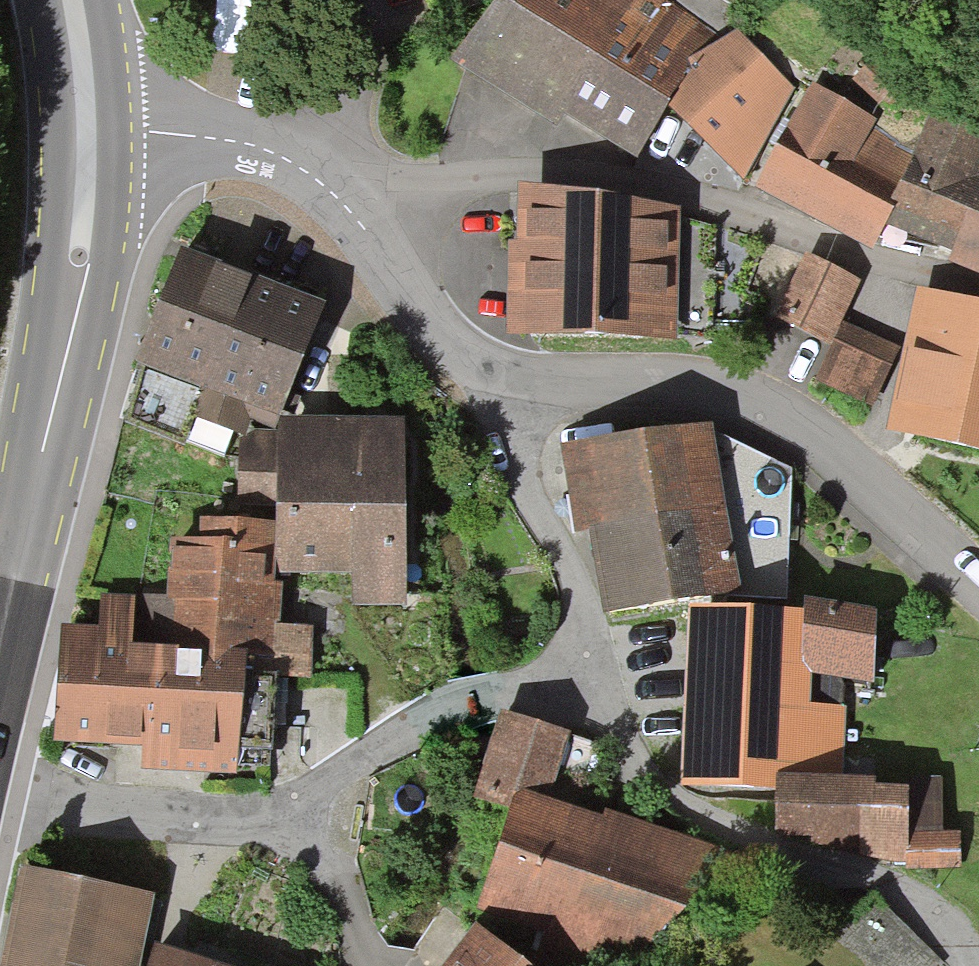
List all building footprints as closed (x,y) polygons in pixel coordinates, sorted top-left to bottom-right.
[(449,64),(556,132),(565,119),(590,134),(638,163),(666,110),(693,60),(710,29),(668,1),(668,0),(499,0),(449,64)] [(736,32),(693,60),(666,110),(728,168),(744,183),(794,90),(736,32)] [(875,54),(852,83),(882,107),(905,78),(875,54)] [(766,175),(756,194),(873,255),(886,231),(898,209),(892,205),(915,152),(873,130),(877,120),(812,87),(766,175)] [(932,109),(915,152),(892,205),(898,209),(886,231),(938,251),(952,256),(946,275),(978,287),(978,127),(932,109)] [(681,213),(519,188),(517,243),(508,243),(507,286),(506,341),(678,343),(681,213)] [(309,301),(183,250),(136,365),(203,392),(193,419),(246,441),(250,424),(276,430),(278,422),(280,418),(325,308),(309,301)] [(861,283),(807,257),(776,321),(824,344),(830,347),(841,323),(861,283)] [(978,455),(978,304),(918,290),(902,360),(886,435),(978,455)] [(824,344),(804,385),(867,416),(898,351),(841,323),(830,347),(824,344)] [(354,422),(280,418),(278,422),(276,430),(250,424),(246,441),(242,458),(240,502),(278,504),(276,526),(274,573),(355,578),(353,607),(402,610),(412,425),(354,422)] [(711,424),(561,449),(575,536),(589,533),(603,620),(740,597),(711,424)] [(276,526),(199,522),(198,542),(171,541),(168,599),(137,598),(135,648),(179,651),(178,656),(248,660),(247,676),(276,678),(310,680),(312,628),(280,627),(282,589),(283,585),(273,584),(274,573),(276,526)] [(276,678),(247,676),(248,660),(178,656),(179,651),(135,648),(137,598),(103,596),(101,632),(60,630),(54,745),(143,750),(141,771),(238,777),(239,765),(271,767),(276,692),(276,678)] [(807,615),(690,610),(683,786),(777,791),(776,846),(904,863),(907,863),(908,835),(907,792),(902,792),(876,790),(876,782),(837,779),(840,709),(822,710),(824,680),(873,687),(879,614),(807,602),(807,615)] [(572,735),(501,713),(474,801),(512,812),(518,794),(551,804),(572,735)] [(901,778),(902,792),(907,792),(908,835),(943,834),(942,778),(901,778)] [(518,794),(512,812),(470,928),(476,931),(521,965),(554,965),(588,957),(611,965),(629,965),(735,857),(606,811),(604,820),(588,815),(551,804),(518,794)] [(943,834),(908,835),(907,863),(904,863),(905,870),(959,867),(959,834),(943,834)] [(0,965),(139,965),(154,899),(22,869),(0,965)] [(832,942),(857,965),(943,965),(874,899),(832,942)] [(476,931),(448,965),(521,965),(476,931)] [(155,948),(150,965),(211,965),(155,948)]
